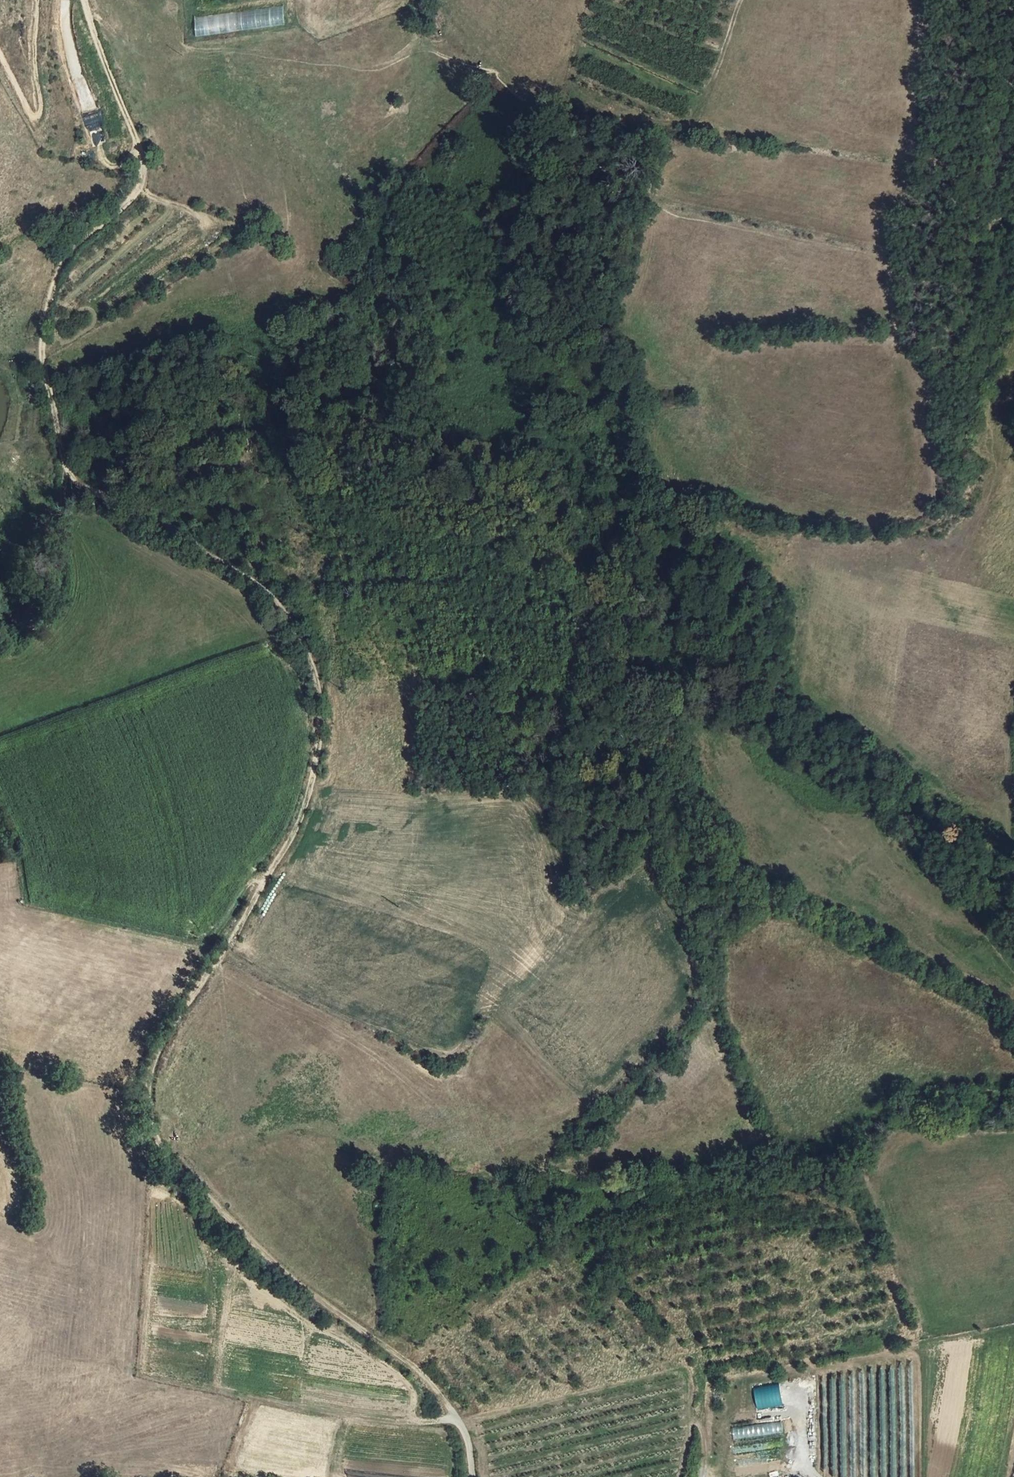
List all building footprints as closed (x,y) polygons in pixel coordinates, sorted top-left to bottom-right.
[(284,8),(194,15),(195,33),(285,27),(284,8)] [(738,1437),(783,1434),(783,1423),(738,1427),(738,1437)]
